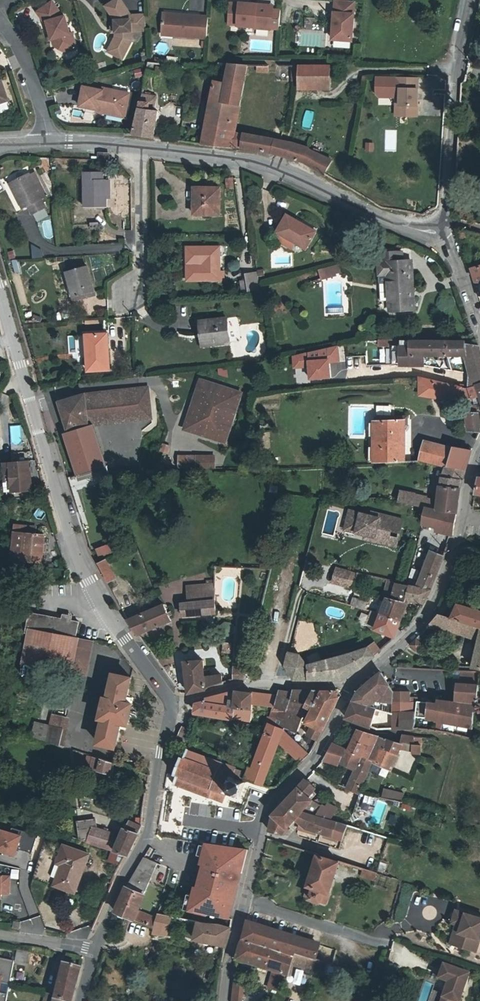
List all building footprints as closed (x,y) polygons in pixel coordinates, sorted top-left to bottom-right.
[(109,48),(122,55),(130,41),(130,32),(144,31),(143,15),(129,16),(118,0),(115,0),(104,7),(114,22),(114,37),(109,48)] [(353,6),(333,4),(330,44),(350,46),(353,6)] [(52,5),(37,15),(43,26),(45,25),(50,43),(54,42),(57,54),(61,57),(75,53),(72,37),(69,38),(65,20),(61,21),(61,16),(52,5)] [(238,6),(237,7),(228,6),(227,27),(236,28),(235,29),(253,30),(253,32),(269,33),(269,32),(271,14),(271,13),(255,12),(255,8),(238,6)] [(279,14),(271,14),(269,32),(277,33),(279,14)] [(171,32),(170,37),(203,40),(206,18),(181,16),(181,18),(161,16),(160,30),(171,32)] [(122,55),(109,48),(106,52),(120,59),(122,55)] [(144,74),(153,75),(154,64),(146,63),(144,74)] [(226,67),(223,83),(219,110),(231,112),(225,147),(238,149),(277,154),(289,158),(329,178),(333,163),(321,158),(322,154),(317,152),(316,155),(294,145),(265,138),(244,135),(232,134),(243,67),(226,67)] [(296,69),(295,90),(325,91),(326,70),(296,69)] [(389,77),(389,96),(393,96),(393,115),(410,115),(410,77),(389,77)] [(200,144),(225,147),(231,112),(219,110),(223,83),(212,81),(210,93),(207,92),(206,98),(209,99),(200,144)] [(100,93),(81,89),(77,109),(97,113),(97,110),(124,115),(128,95),(100,90),(100,93)] [(153,138),(154,111),(146,110),(147,102),(139,101),(132,135),(153,138)] [(97,110),(97,113),(96,115),(123,120),(124,115),(97,110)] [(384,129),(384,151),(396,151),(396,129),(384,129)] [(373,151),(374,142),(365,140),(363,149),(373,151)] [(107,208),(107,198),(106,181),(105,173),(84,174),(86,209),(107,208)] [(45,210),(40,201),(36,194),(43,191),(35,174),(28,178),(27,176),(8,186),(22,212),(27,209),(32,218),(33,217),(45,210)] [(47,198),(43,191),(36,194),(40,201),(47,198)] [(220,194),(198,193),(197,208),(193,207),(192,220),(218,221),(220,194)] [(297,209),(285,224),(310,245),(323,230),(297,209)] [(45,210),(33,217),(37,224),(49,217),(45,210)] [(220,279),(220,270),(220,245),(186,246),(187,262),(188,262),(189,271),(195,271),(196,277),(204,277),(204,279),(220,279)] [(383,262),(387,262),(388,271),(389,286),(391,310),(415,308),(411,260),(402,261),(401,250),(383,252),(383,262)] [(383,262),(379,263),(380,272),(388,271),(387,262),(383,262)] [(319,277),(340,274),(338,264),(317,267),(319,277)] [(88,267),(68,274),(78,302),(97,297),(88,267)] [(388,271),(380,272),(381,287),(389,286),(388,271)] [(245,275),(246,281),(248,289),(248,291),(254,290),(260,288),(257,273),(245,275)] [(227,319),(204,322),(206,338),(201,338),(203,347),(230,343),(227,319)] [(68,336),(69,347),(78,346),(77,336),(68,336)] [(109,337),(89,338),(92,373),(113,372),(109,337)] [(401,345),(400,364),(424,365),(424,355),(466,357),(471,377),(479,374),(479,355),(477,345),(460,340),(445,339),(401,339),(401,345)] [(329,377),(328,363),(339,362),(338,347),(293,357),(294,368),(309,366),(309,378),(329,377)] [(471,377),(473,385),(479,383),(479,374),(471,377)] [(227,443),(242,389),(196,376),(181,430),(227,443)] [(466,388),(418,376),(418,390),(464,401),(466,388)] [(473,385),(471,386),(473,392),(479,392),(479,383),(473,385)] [(93,427),(145,420),(141,391),(89,397),(63,405),(84,472),(107,472),(93,427)] [(466,412),(467,427),(479,427),(479,415),(476,413),(466,412)] [(405,419),(376,421),(376,463),(407,461),(405,419)] [(10,443),(21,443),(21,425),(10,425),(10,443)] [(449,464),(454,445),(423,440),(420,459),(449,464)] [(159,451),(167,453),(170,444),(161,442),(159,451)] [(449,464),(450,465),(466,467),(471,451),(472,449),(454,445),(449,464)] [(176,453),(176,468),(214,468),(214,453),(176,453)] [(33,461),(18,463),(22,491),(37,488),(33,461)] [(22,491),(18,463),(6,465),(7,474),(13,473),(15,482),(16,491),(22,491)] [(463,478),(466,467),(450,465),(447,475),(463,478)] [(13,473),(7,474),(6,474),(7,483),(15,482),(13,473)] [(443,484),(441,499),(440,509),(458,513),(462,485),(443,484)] [(402,489),(399,499),(415,503),(417,493),(402,489)] [(440,509),(441,499),(417,493),(415,503),(426,506),(440,509)] [(458,513),(440,509),(426,506),(423,521),(436,524),(435,527),(454,532),(455,530),(458,513)] [(365,536),(376,538),(375,542),(394,546),(396,537),(391,536),(393,531),(401,533),(404,515),(381,510),(379,517),(371,515),(371,512),(350,508),(346,524),(358,526),(356,534),(365,536)] [(372,508),(371,512),(371,515),(379,517),(381,510),(372,508)] [(344,531),(356,534),(358,526),(346,524),(344,531)] [(29,532),(40,533),(41,527),(20,525),(17,558),(26,559),(29,532)] [(49,534),(40,533),(29,532),(26,559),(47,561),(49,534)] [(94,548),(97,557),(112,552),(108,543),(94,548)] [(419,581),(418,586),(432,590),(435,585),(443,565),(446,557),(432,550),(421,582),(419,581)] [(99,564),(110,583),(118,578),(107,559),(99,564)] [(338,567),(333,582),(348,586),(352,571),(338,567)] [(377,577),(359,573),(357,578),(356,584),(374,587),(377,577)] [(400,582),(392,580),(390,587),(398,589),(400,582)] [(394,599),(407,602),(408,600),(413,585),(400,582),(398,589),(394,599)] [(394,599),(398,589),(390,587),(384,585),(382,596),(388,598),(394,599)] [(425,604),(432,590),(418,586),(413,585),(408,600),(425,604)] [(189,594),(190,605),(215,602),(214,591),(189,594)] [(349,605),(362,607),(364,600),(351,597),(349,605)] [(382,614),(401,619),(407,602),(394,599),(388,598),(382,614)] [(190,605),(182,606),(184,617),(220,614),(221,602),(215,602),(190,605)] [(466,604),(459,620),(474,624),(479,626),(479,608),(466,604)] [(139,636),(172,622),(164,605),(129,621),(139,636)] [(30,625),(74,636),(75,634),(77,621),(32,613),(30,625)] [(395,636),(401,619),(382,614),(377,629),(395,636)] [(470,637),(474,624),(459,620),(443,615),(432,626),(470,637)] [(224,635),(233,635),(233,622),(224,622),(224,635)] [(474,624),(470,637),(479,640),(479,626),(474,624)] [(22,662),(71,673),(78,640),(78,638),(74,636),(30,625),(22,662)] [(415,651),(422,643),(414,637),(407,645),(415,651)] [(78,640),(71,673),(85,676),(92,643),(78,640)] [(382,643),(364,653),(368,660),(385,647),(382,643)] [(332,682),(368,660),(364,653),(333,658),(313,665),(312,682),(332,682)] [(312,682),(313,665),(300,655),(291,654),(287,670),(295,676),(300,681),(312,682)] [(225,685),(222,677),(205,678),(204,661),(187,662),(189,695),(189,696),(192,695),(207,691),(206,689),(225,685)] [(247,671),(235,673),(236,683),(245,682),(247,671)] [(478,700),(479,672),(463,671),(463,681),(460,681),(459,700),(470,700),(478,700)] [(102,719),(97,744),(115,747),(121,722),(128,724),(132,702),(126,701),(132,677),(112,674),(107,697),(103,696),(98,718),(102,719)] [(361,692),(355,705),(378,710),(394,713),(403,714),(418,714),(419,702),(416,702),(409,702),(395,701),(395,692),(383,676),(370,685),(361,692)] [(279,693),(276,708),(287,713),(309,722),(319,692),(279,693)] [(329,692),(319,692),(309,722),(287,713),(285,730),(300,733),(303,725),(315,730),(310,741),(319,745),(323,739),(344,698),(344,696),(343,693),(341,692),(338,692),(329,692)] [(410,692),(395,692),(395,701),(409,702),(410,696),(410,692)] [(253,705),(275,708),(276,708),(279,693),(254,693),(234,693),(218,698),(218,697),(205,700),(206,703),(194,707),(193,713),(251,722),(253,705)] [(473,704),(470,704),(459,704),(446,703),(446,706),(438,704),(419,702),(418,714),(416,731),(424,732),(469,739),(471,731),(473,704)] [(378,710),(355,705),(349,720),(374,729),(378,710)] [(276,708),(275,708),(273,716),(269,715),(266,724),(269,726),(284,732),(285,730),(287,713),(276,708)] [(30,735),(56,742),(62,715),(49,712),(46,723),(34,719),(30,735)] [(394,713),(392,730),(401,731),(403,714),(394,713)] [(403,714),(401,731),(416,731),(418,714),(403,714)] [(279,745),(284,732),(269,726),(268,729),(256,759),(254,759),(253,762),(255,764),(253,772),(250,770),(247,781),(263,788),(279,745)] [(179,738),(188,743),(190,731),(184,728),(179,738)] [(365,758),(371,762),(378,748),(382,749),(386,741),(358,731),(347,751),(364,759),(365,758)] [(310,756),(284,732),(279,745),(301,765),(310,756)] [(402,746),(400,750),(413,753),(418,737),(407,736),(402,746)] [(386,741),(382,749),(398,755),(400,750),(402,746),(391,742),(386,741)] [(344,755),(343,760),(358,770),(356,775),(367,779),(374,765),(375,763),(371,762),(365,758),(364,759),(347,751),(332,744),(328,752),(344,755)] [(391,772),(398,755),(382,749),(378,748),(371,762),(375,763),(374,765),(391,772)] [(324,760),(343,760),(344,755),(328,752),(324,760)] [(90,762),(98,765),(100,758),(92,755),(90,762)] [(177,776),(174,785),(177,786),(206,797),(218,802),(223,791),(233,795),(234,795),(239,784),(233,782),(236,775),(185,756),(182,762),(178,761),(173,774),(177,776)] [(111,761),(100,758),(98,765),(97,768),(108,771),(111,761)] [(360,794),(367,779),(356,775),(353,782),(349,791),(360,794)] [(288,802),(285,805),(309,813),(343,824),(347,825),(351,814),(353,814),(355,807),(337,803),(335,809),(317,804),(317,802),(315,802),(311,799),(318,789),(307,780),(288,802)] [(380,794),(401,801),(403,793),(383,786),(380,794)] [(284,836),(299,820),(309,813),(285,805),(275,818),(271,832),(284,836)] [(343,824),(309,813),(299,820),(310,829),(339,837),(343,824)] [(0,824),(0,850),(4,851),(15,855),(17,849),(32,853),(37,835),(0,824)] [(347,825),(343,824),(339,837),(350,841),(354,827),(347,825)] [(87,842),(126,855),(129,856),(136,842),(138,834),(139,832),(124,827),(122,828),(120,834),(93,827),(87,842)] [(247,850),(206,843),(189,910),(208,915),(216,915),(229,918),(247,850)] [(52,881),(51,886),(72,893),(85,855),(58,847),(48,879),(52,881)] [(341,861),(319,854),(309,886),(314,888),(310,898),(321,903),(325,892),(330,894),(341,861)] [(115,914),(133,921),(143,896),(151,875),(157,864),(143,858),(142,860),(115,914)] [(377,874),(345,863),(343,871),(360,876),(360,875),(375,881),(377,874)] [(0,876),(0,896),(2,896),(2,894),(9,894),(10,877),(0,876)] [(314,888),(309,886),(305,896),(310,898),(314,888)] [(457,925),(459,926),(456,933),(460,934),(457,945),(476,952),(479,941),(479,918),(457,910),(452,923),(457,925)] [(137,922),(147,926),(150,918),(139,915),(137,922)] [(172,918),(164,917),(158,915),(157,920),(155,929),(168,935),(172,918)] [(157,920),(150,918),(147,926),(155,929),(157,920)] [(249,922),(245,940),(274,949),(295,955),(296,952),(317,959),(321,944),(249,922)] [(227,945),(230,928),(221,927),(200,923),(197,939),(227,945)] [(451,943),(457,945),(460,934),(456,933),(459,926),(457,925),(451,943)] [(268,969),(274,949),(245,940),(240,956),(238,961),(268,969)] [(336,949),(321,944),(317,959),(329,963),(332,963),(336,949)] [(17,949),(15,962),(29,964),(31,952),(17,949)] [(293,963),(295,955),(274,949),(268,969),(288,975),(289,975),(293,963)] [(317,959),(296,952),(295,955),(293,963),(326,973),(329,963),(317,959)] [(0,983),(9,985),(14,961),(0,958),(0,985),(0,983)] [(62,962),(54,993),(53,997),(70,1000),(73,988),(78,966),(62,962)] [(439,978),(448,982),(441,1000),(459,1000),(469,974),(444,965),(439,978)] [(300,985),(302,970),(294,969),(292,984),(300,985)] [(241,1000),(242,1000),(245,979),(235,978),(233,1000),(241,1000)] [(433,984),(424,981),(417,1000),(427,1000),(433,984)] [(7,995),(9,985),(0,983),(0,985),(0,993),(7,995)] [(404,987),(393,984),(390,995),(401,998),(404,987)] [(53,997),(54,993),(44,991),(41,1000),(52,1000),(53,997)]
